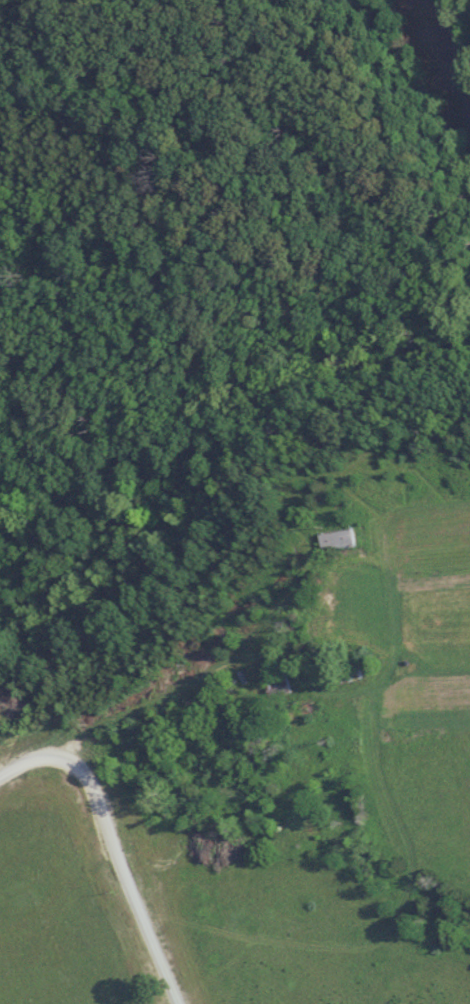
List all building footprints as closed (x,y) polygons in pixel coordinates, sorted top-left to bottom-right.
[(316,549),(350,548),(349,532),(315,532),(316,549)] [(266,698),(287,692),(281,669),(260,675),(266,698)]
